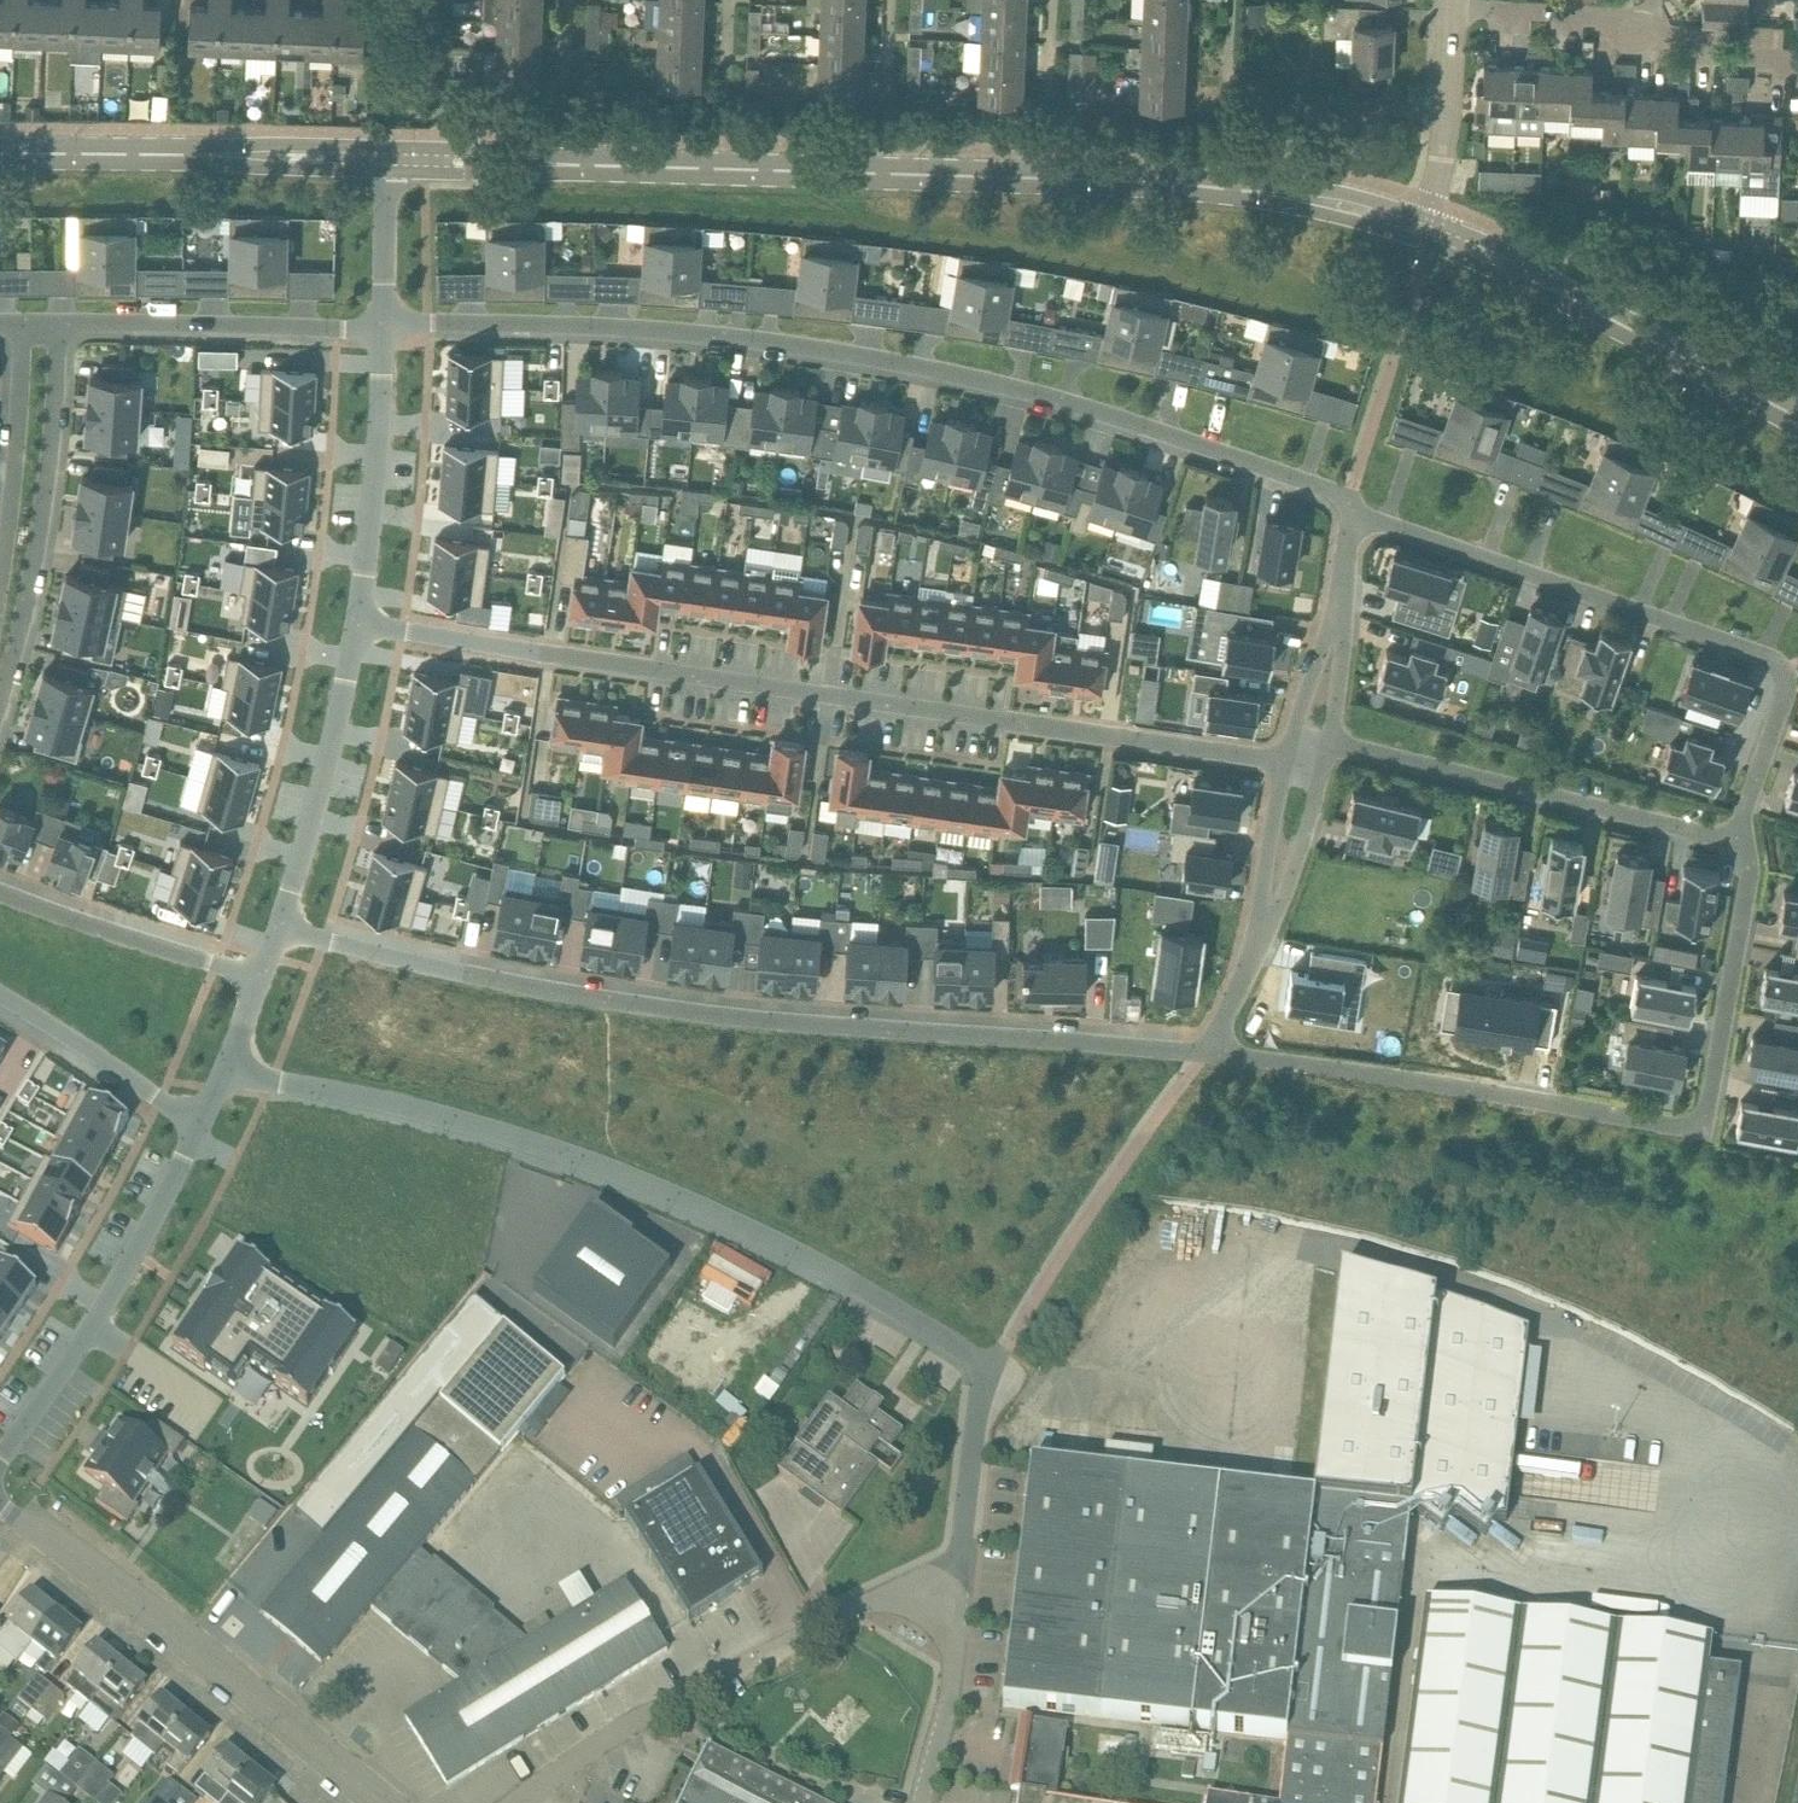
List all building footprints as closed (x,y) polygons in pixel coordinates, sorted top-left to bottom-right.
[(15,39),(16,0),(0,0),(0,38),(15,39)] [(15,39),(44,40),(46,0),(16,0),(15,39)] [(44,40),(73,41),(75,0),(46,0),(44,40)] [(73,41),(72,59),(102,60),(102,42),(104,1),(87,0),(75,0),(73,41)] [(104,1),(102,42),(131,44),(133,0),(119,0),(119,2),(104,1)] [(131,44),(160,45),(162,4),(145,3),(145,0),(133,0),(131,44)] [(219,47),(221,0),(208,0),(208,6),(191,5),(189,46),(219,47)] [(219,47),(248,48),(250,7),(233,7),(233,0),(221,0),(219,47)] [(277,49),(279,0),(267,0),(266,8),(250,7),(248,48),(277,49)] [(277,49),(298,50),(298,61),(305,62),(306,62),(308,10),(291,9),(291,0),(279,0),(277,49)] [(305,62),(304,86),(312,86),(313,51),(335,52),(338,0),(325,0),(325,11),(308,10),(306,62),(305,62)] [(335,52),(364,53),(366,13),(348,12),(349,0),(338,0),(335,52)] [(426,17),(436,17),(437,0),(427,0),(426,17)] [(543,0),(485,0),(484,19),(499,20),(542,22),(543,0)] [(701,0),(647,0),(646,26),(660,27),(703,29),(704,0),(701,0)] [(911,8),(923,8),(924,0),(911,0),(911,8)] [(983,11),(1026,12),(1027,0),(968,0),(967,10),(983,11)] [(1072,14),(1084,14),(1085,0),(1073,0),(1072,14)] [(1144,18),(1187,20),(1188,0),(1145,0),(1144,18)] [(1703,21),(1747,23),(1748,0),(1704,0),(1703,21)] [(1271,13),(1274,2),(1248,1),(1247,26),(1258,24),(1266,19),(1271,13)] [(589,2),(588,24),(600,24),(601,3),(589,2)] [(1356,4),(1312,3),(1312,12),(1317,12),(1317,20),(1323,20),(1323,35),(1337,35),(1336,64),(1392,65),(1394,25),(1355,23),(1356,4)] [(865,6),(822,4),(820,33),(864,35),(865,6)] [(922,30),(923,8),(911,8),(910,29),(922,30)] [(750,9),(749,30),(761,30),(762,9),(750,9)] [(983,11),(982,40),(1025,42),(1026,12),(983,11)] [(1084,36),(1084,14),(1072,14),(1072,36),(1084,36)] [(436,17),(426,17),(425,39),(435,40),(436,17)] [(1144,18),(1143,47),(1186,49),(1187,20),(1144,18)] [(541,51),(542,22),(499,20),(498,49),(541,51)] [(587,45),(599,46),(600,24),(588,24),(587,45)] [(599,46),(612,46),(613,25),(600,24),(599,46)] [(660,27),(659,56),(702,58),(703,29),(660,27)] [(761,30),(749,30),(748,52),(760,53),(761,30)] [(862,65),(864,35),(820,33),(819,62),(862,65)] [(1540,52),(1541,36),(1530,36),(1530,51),(1540,52)] [(1551,37),(1541,36),(1540,52),(1550,52),(1551,37)] [(1594,39),(1584,38),(1583,54),(1594,54),(1594,39)] [(1024,71),(1025,42),(982,40),(981,70),(1024,71)] [(910,44),(909,67),(921,67),(922,45),(910,44)] [(156,55),(156,45),(131,45),(131,55),(156,55)] [(1185,78),(1186,49),(1143,47),(1142,76),(1185,78)] [(540,80),(541,51),(498,49),(497,78),(540,80)] [(1071,51),(1070,73),(1082,73),(1083,52),(1071,51)] [(425,76),(433,76),(434,54),(426,54),(425,76)] [(701,87),(702,58),(659,56),(657,85),(701,87)] [(598,61),(586,60),(586,82),(598,83),(598,61)] [(1626,77),(1626,62),(1616,61),(1615,76),(1626,77)] [(862,65),(819,62),(817,92),(861,94),(862,65)] [(1637,62),(1626,62),(1626,77),(1636,78),(1637,62)] [(1488,131),(1517,132),(1518,109),(1519,88),(1511,88),(1512,65),(1485,64),(1484,85),(1477,85),(1475,120),(1488,121),(1488,131)] [(1680,80),(1680,64),(1670,64),(1669,79),(1680,80)] [(1691,65),(1680,64),(1680,80),(1690,80),(1691,65)] [(1545,118),(1547,89),(1539,89),(1540,66),(1512,65),(1511,88),(1519,88),(1518,109),(1517,132),(1544,133),(1545,118)] [(1545,118),(1571,119),(1572,91),(1565,90),(1566,67),(1540,66),(1539,89),(1547,89),(1545,118)] [(760,68),(748,67),(747,89),(771,90),(771,80),(759,79),(760,68)] [(920,88),(921,67),(909,67),(908,88),(920,88)] [(1572,91),(1571,119),(1570,133),(1604,134),(1605,120),(1605,113),(1599,113),(1600,90),(1592,90),(1593,69),(1566,67),(1565,90),(1572,91)] [(1024,71),(981,70),(980,99),(1023,101),(1024,71)] [(1082,73),(1070,73),(1069,95),(1081,95),(1082,73)] [(1739,90),(1740,74),(1729,74),(1728,89),(1739,90)] [(1750,75),(1740,74),(1739,90),(1749,90),(1750,75)] [(1184,107),(1185,78),(1142,76),(1140,106),(1184,107)] [(335,98),(347,99),(348,83),(335,83),(335,98)] [(1626,92),(1600,90),(1599,113),(1605,113),(1605,120),(1604,134),(1604,140),(1631,141),(1632,114),(1625,114),(1626,92)] [(1631,141),(1657,142),(1659,116),(1651,116),(1652,93),(1626,92),(1625,114),(1632,114),(1631,141)] [(1684,144),(1684,138),(1685,116),(1678,116),(1679,94),(1652,93),(1651,116),(1659,116),(1657,142),(1684,144)] [(1686,94),(1685,116),(1684,138),(1689,139),(1688,167),(1716,167),(1717,140),(1710,140),(1711,117),(1706,117),(1707,94),(1686,94)] [(11,119),(11,102),(0,102),(0,119),(11,119)] [(27,121),(41,120),(41,108),(27,108),(27,121)] [(218,110),(218,122),(231,122),(231,110),(218,110)] [(1742,168),(1742,190),(1779,192),(1783,115),(1764,114),(1764,120),(1738,118),(1737,141),(1743,141),(1742,168)] [(1716,167),(1742,168),(1743,141),(1737,141),(1738,118),(1711,117),(1710,140),(1717,140),(1716,167)] [(1484,155),(1485,139),(1474,139),(1473,154),(1484,155)] [(1530,175),(1513,174),(1511,192),(1534,194),(1535,182),(1530,181),(1530,175)] [(1617,188),(1601,188),(1600,200),(1616,201),(1617,188)] [(1782,221),(1797,221),(1797,195),(1783,194),(1782,221)] [(1658,206),(1653,211),(1654,217),(1659,222),(1666,222),(1670,216),(1670,210),(1665,205),(1658,206)] [(79,293),(108,293),(108,213),(100,213),(100,212),(98,212),(98,213),(80,213),(80,212),(78,212),(78,214),(79,214),(79,233),(83,233),(83,266),(79,266),(79,293)] [(117,213),(108,213),(108,293),(138,293),(138,266),(134,266),(134,233),(138,233),(138,214),(139,214),(139,212),(137,212),(137,213),(119,213),(119,212),(117,212),(117,213)] [(230,294),(259,294),(261,215),(252,215),(252,214),(250,213),(250,214),(232,214),(232,213),(230,213),(230,215),(231,215),(231,234),(235,234),(234,267),(230,267),(230,294)] [(269,215),(261,215),(259,294),(288,295),(289,268),(285,268),(286,235),(290,235),(290,216),(291,216),(291,214),(289,214),(289,215),(271,215),(271,214),(269,214),(269,215)] [(517,297),(517,218),(489,218),(489,217),(487,217),(487,219),(488,219),(488,237),(491,237),(491,271),(487,271),(487,297),(517,297)] [(545,218),(517,218),(517,297),(546,298),(546,271),(543,271),(543,238),(546,238),(547,219),(548,219),(548,217),(545,217),(545,218)] [(670,302),(675,223),(647,221),(647,220),(645,220),(645,222),(646,222),(645,241),(649,241),(647,274),(643,274),(641,301),(670,302)] [(597,233),(603,239),(612,230),(607,224),(598,223),(597,233)] [(704,225),(675,223),(670,302),(700,304),(701,278),(698,278),(700,244),(703,245),(705,226),(706,226),(706,224),(704,224),(704,225)] [(823,315),(833,236),(805,233),(805,232),(803,231),(803,233),(804,234),(801,252),(805,253),(801,286),(797,285),(794,312),(823,315)] [(861,239),(833,236),(823,315),(853,319),(856,292),(852,292),(856,259),(860,259),(862,241),(863,241),(863,239),(861,238),(861,239)] [(976,337),(989,258),(961,253),(961,252),(959,252),(958,254),(959,254),(956,273),(960,273),(955,306),(951,306),(947,332),(976,337)] [(581,272),(593,272),(594,255),(582,254),(581,272)] [(1757,257),(1748,256),(1744,274),(1756,275),(1757,257)] [(989,258),(976,337),(1005,341),(1009,315),(1005,314),(1011,281),(1014,282),(1017,264),(1018,264),(1019,262),(1017,261),(1016,262),(989,258)] [(20,292),(33,292),(33,267),(20,267),(20,292)] [(46,267),(33,267),(33,292),(46,292),(46,267)] [(46,292),(58,292),(58,267),(46,267),(46,292)] [(149,267),(149,292),(171,292),(171,267),(149,267)] [(171,292),(184,292),(184,267),(171,267),(171,292)] [(210,267),(184,267),(184,292),(209,292),(210,267)] [(322,270),(321,295),(335,295),(336,270),(322,270)] [(458,272),(439,272),(439,297),(458,297),(458,272)] [(581,297),(597,298),(598,272),(593,272),(581,272),(581,297)] [(615,273),(598,272),(597,298),(614,299),(615,273)] [(740,306),(742,281),(722,279),(719,305),(740,306)] [(762,283),(742,281),(740,306),(760,308),(762,283)] [(1127,366),(1144,288),(1116,282),(1117,281),(1115,281),(1114,283),(1115,283),(1111,301),(1115,302),(1108,335),(1104,334),(1098,360),(1127,366)] [(1144,288),(1127,366),(1155,372),(1161,347),(1158,346),(1165,313),(1168,314),(1173,296),(1174,296),(1174,294),(1172,293),(1172,295),(1144,288)] [(908,325),(911,300),(891,297),(887,323),(908,325)] [(931,303),(911,300),(908,325),(928,328),(931,303)] [(1045,319),(1055,322),(1058,307),(1048,305),(1045,319)] [(1248,395),(1276,403),(1297,327),(1270,319),(1270,318),(1268,318),(1268,319),(1269,320),(1264,338),(1267,339),(1258,371),(1255,370),(1248,395)] [(1052,350),(1057,325),(1044,322),(1039,347),(1052,350)] [(1070,327),(1057,325),(1052,350),(1065,352),(1070,327)] [(1325,334),(1297,327),(1276,403),(1304,411),(1311,386),(1308,385),(1317,353),(1320,354),(1325,336),(1326,336),(1327,334),(1325,333),(1325,334)] [(198,344),(197,361),(235,362),(236,346),(198,344)] [(1206,384),(1213,359),(1181,351),(1175,376),(1206,384)] [(449,382),(498,384),(499,354),(451,352),(449,382)] [(1213,359),(1206,384),(1238,392),(1244,367),(1213,359)] [(90,395),(89,406),(140,410),(142,380),(133,379),(134,365),(105,363),(104,377),(92,376),(90,395)] [(269,369),(267,399),(316,402),(317,371),(269,369)] [(607,424),(610,371),(596,370),(595,376),(580,375),(578,400),(564,399),(562,445),(580,445),(581,422),(607,424)] [(634,432),(650,433),(652,404),(637,402),(639,378),(624,377),(624,371),(610,371),(607,424),(635,426),(634,432)] [(666,405),(652,404),(650,433),(665,435),(666,429),(693,432),(699,378),(685,376),(684,382),(669,380),(666,405)] [(1462,462),(1488,387),(1462,377),(1462,376),(1460,376),(1459,378),(1460,378),(1454,396),(1458,397),(1447,428),(1443,427),(1434,452),(1462,462)] [(546,386),(560,387),(561,377),(546,377),(546,386)] [(722,442),(736,443),(741,405),(726,403),(728,386),(713,385),(713,379),(699,378),(693,432),(723,435),(722,442)] [(497,414),(498,384),(449,382),(448,412),(497,414)] [(205,395),(219,396),(220,386),(205,385),(205,395)] [(560,387),(546,386),(545,396),(560,396),(560,387)] [(780,442),(788,388),(774,386),(773,392),(757,390),(755,407),(741,405),(736,443),(750,445),(751,438),(780,442)] [(1515,396),(1488,387),(1462,462),(1490,472),(1498,447),(1495,445),(1506,414),(1509,415),(1516,397),(1517,398),(1517,396),(1515,395),(1515,396)] [(807,451),(822,454),(826,425),(812,422),(816,398),(801,396),(802,390),(788,388),(780,442),(807,446),(807,451)] [(219,396),(205,395),(204,405),(219,405),(219,396)] [(1358,400),(1345,396),(1338,420),(1351,424),(1358,400)] [(314,432),(316,402),(267,399),(265,429),(314,432)] [(866,456),(876,403),(862,400),(861,406),(845,403),(841,428),(826,425),(822,454),(837,457),(838,451),(866,456)] [(894,467),(907,470),(913,441),(915,433),(901,431),(904,414),(889,411),(890,405),(876,403),(866,456),(895,462),(894,467)] [(138,440),(140,410),(89,406),(88,417),(89,417),(87,436),(99,437),(99,452),(128,454),(129,439),(138,440)] [(1397,412),(1389,436),(1402,440),(1409,416),(1397,412)] [(922,473),(950,480),(963,421),(949,418),(948,423),(933,420),(927,445),(913,441),(907,470),(904,480),(914,482),(920,483),(922,473)] [(989,498),(990,498),(999,461),(985,458),(991,433),(976,430),(977,424),(963,421),(950,480),(974,485),(970,502),(987,506),(989,498)] [(1579,506),(1606,517),(1636,443),(1610,432),(1610,431),(1609,431),(1608,433),(1609,433),(1601,450),(1605,452),(1592,483),(1589,481),(1579,506)] [(486,446),(501,446),(500,465),(509,465),(510,437),(487,436),(486,446)] [(1535,488),(1544,464),(1550,448),(1523,438),(1508,478),(1535,488)] [(1013,465),(999,461),(990,498),(1004,501),(1006,492),(1033,500),(1049,443),(1036,439),(1034,445),(1019,441),(1013,465)] [(1033,500),(1076,512),(1083,484),(1069,480),(1076,456),(1061,452),(1063,447),(1049,443),(1033,500)] [(1636,443),(1606,517),(1633,528),(1643,504),(1640,502),(1652,471),(1656,473),(1663,455),(1664,456),(1665,454),(1663,453),(1662,454),(1636,443)] [(200,462),(229,464),(231,447),(201,444),(200,462)] [(446,444),(443,474),(492,479),(495,449),(446,444)] [(561,460),(562,446),(543,444),(541,458),(561,460)] [(80,494),(79,505),(129,512),(133,483),(125,482),(127,467),(97,463),(95,477),(83,476),(81,494),(80,494)] [(1090,512),(1118,521),(1135,469),(1121,464),(1120,470),(1105,465),(1097,489),(1083,484),(1076,512),(1072,526),(1085,530),(1090,512)] [(1556,468),(1544,464),(1535,488),(1547,492),(1556,468)] [(259,495),(308,499),(311,469),(262,465),(259,495)] [(563,465),(563,483),(576,483),(577,466),(563,465)] [(1148,473),(1135,469),(1118,521),(1145,529),(1143,534),(1158,540),(1167,512),(1154,507),(1161,483),(1147,479),(1148,473)] [(489,509),(492,479),(443,474),(440,504),(489,509)] [(540,474),(539,483),(554,484),(555,475),(540,474)] [(198,479),(197,488),(212,490),(213,480),(198,479)] [(554,484),(539,483),(539,493),(553,494),(554,484)] [(796,486),(778,483),(776,495),(795,498),(796,486)] [(211,499),(212,490),(197,488),(196,498),(211,499)] [(582,488),(576,492),(573,516),(588,518),(592,489),(582,488)] [(699,509),(700,497),(701,489),(684,488),(682,511),(698,512),(699,509)] [(715,491),(701,489),(700,497),(713,498),(715,498),(715,491)] [(645,501),(645,492),(631,490),(631,499),(627,499),(624,519),(641,522),(644,501),(645,501)] [(660,493),(645,492),(645,501),(659,502),(660,493)] [(1746,579),(1780,507),(1755,495),(1755,494),(1753,493),(1752,495),(1753,496),(1745,513),(1749,514),(1734,544),(1731,543),(1720,567),(1746,579)] [(308,499),(259,495),(256,524),(305,529),(308,499)] [(1232,512),(1234,499),(1207,495),(1205,507),(1199,506),(1196,524),(1202,525),(1197,555),(1224,560),(1227,541),(1228,533),(1229,528),(1236,530),(1239,513),(1232,512)] [(700,497),(699,509),(712,510),(713,498),(700,497)] [(758,513),(759,504),(741,501),(740,511),(758,513)] [(872,504),(857,501),(856,511),(871,514),(872,504)] [(777,506),(759,504),(758,513),(775,516),(777,506)] [(125,542),(129,512),(79,505),(77,516),(75,535),(87,537),(85,551),(114,555),(116,541),(125,542)] [(780,521),(790,523),(793,508),(782,507),(780,521)] [(1746,579),(1773,592),(1784,568),(1781,566),(1795,536),(1797,538),(1797,516),(1780,507),(1746,579)] [(810,511),(796,509),(794,519),(808,521),(810,511)] [(1670,543),(1680,520),(1662,512),(1651,535),(1670,543)] [(846,519),(836,517),(832,546),(846,548),(850,524),(846,519)] [(983,522),(965,517),(961,531),(980,536),(983,522)] [(1268,517),(1260,565),(1293,571),(1301,523),(1268,517)] [(560,534),(562,523),(547,520),(546,532),(560,534)] [(1680,520),(1670,543),(1689,551),(1699,528),(1680,520)] [(859,526),(856,549),(870,551),(874,523),(865,521),(859,526)] [(901,528),(899,538),(913,541),(915,532),(901,528)] [(592,621),(598,622),(605,574),(584,571),(589,535),(567,533),(561,580),(575,582),(570,618),(585,620),(586,618),(592,619),(592,621)] [(437,536),(433,566),(486,574),(490,544),(437,536)] [(953,550),(955,541),(941,538),(939,547),(953,550)] [(969,544),(955,541),(953,550),(967,554),(969,544)] [(1059,561),(1064,545),(1050,541),(1045,557),(1059,561)] [(1008,556),(1010,546),(997,543),(994,553),(1008,556)] [(1161,559),(1171,560),(1172,545),(1163,544),(1161,559)] [(1010,546),(1008,556),(1021,559),(1024,549),(1010,546)] [(1439,562),(1400,547),(1391,572),(1428,588),(1425,598),(1452,609),(1459,589),(1432,579),(1439,562)] [(759,619),(767,620),(774,562),(746,558),(745,571),(739,616),(753,618),(753,616),(760,617),(759,619)] [(677,607),(684,608),(690,563),(663,559),(662,565),(657,604),(658,604),(671,606),(671,604),(678,605),(677,607)] [(251,561),(246,590),(295,598),(300,569),(251,561)] [(656,621),(658,604),(657,604),(662,565),(631,561),(629,577),(632,577),(627,617),(629,617),(656,621)] [(60,605),(111,616),(122,618),(129,588),(109,583),(112,569),(83,562),(79,577),(68,574),(64,592),(63,592),(60,605)] [(787,623),(792,624),(793,624),(799,589),(801,579),(800,579),(801,567),(774,562),(767,620),(780,622),(780,620),(787,621),(787,623)] [(705,611),(712,612),(718,567),(690,563),(684,608),(698,610),(698,608),(705,609),(705,611)] [(1060,578),(1062,569),(1049,565),(1047,574),(1060,578)] [(493,605),(482,603),(486,574),(433,566),(429,596),(459,600),(457,617),(490,622),(493,605)] [(732,615),(739,616),(745,571),(718,567),(712,612),(725,614),(726,612),(732,613),(732,615)] [(1076,574),(1062,569),(1060,578),(1074,583),(1076,574)] [(530,570),(529,579),(543,581),(544,572),(530,570)] [(185,580),(199,582),(201,573),(187,571),(185,580)] [(627,626),(629,617),(627,617),(632,577),(629,577),(605,574),(598,622),(613,624),(613,622),(619,623),(619,625),(627,626)] [(1216,606),(1233,609),(1238,580),(1221,578),(1216,606)] [(543,581),(529,579),(527,589),(542,591),(543,581)] [(198,592),(199,582),(185,580),(184,589),(198,592)] [(1107,582),(1091,580),(1089,596),(1105,598),(1107,582)] [(1254,583),(1238,580),(1233,609),(1249,612),(1254,583)] [(952,647),(966,649),(973,605),(975,591),(948,587),(946,601),(945,601),(939,645),(946,646),(946,643),(952,644),(952,647)] [(827,593),(799,589),(793,624),(792,624),(790,639),(819,643),(827,593)] [(1114,589),(1110,617),(1124,619),(1127,595),(1123,590),(1114,589)] [(290,628),(295,598),(246,590),(242,620),(290,628)] [(898,639),(912,641),(918,597),(890,593),(890,599),(889,599),(884,637),(885,637),(891,638),(891,635),(898,636),(898,639)] [(883,652),(885,637),(884,637),(889,599),(861,595),(854,648),(883,652)] [(925,643),(939,645),(945,601),(918,597),(912,641),(918,642),(919,639),(925,640),(925,643)] [(111,616),(60,605),(58,614),(59,614),(55,633),(67,635),(63,649),(93,656),(96,642),(105,644),(111,616)] [(979,651),(994,653),(1000,608),(973,605),(966,649),(973,650),(973,647),(980,648),(979,651)] [(1242,630),(1245,611),(1210,606),(1207,626),(1214,627),(1209,656),(1223,659),(1223,661),(1270,669),(1276,635),(1271,635),(1242,630)] [(1561,616),(1532,606),(1525,626),(1519,624),(1515,635),(1503,630),(1488,673),(1507,680),(1508,676),(1537,687),(1549,652),(1555,654),(1561,637),(1555,635),(1561,616)] [(1028,613),(1000,608),(994,653),(1000,654),(1001,651),(1007,652),(1007,655),(1020,657),(1021,657),(1026,622),(1027,622),(1028,613)] [(191,613),(175,611),(173,624),(189,626),(191,613)] [(1484,618),(1477,641),(1490,645),(1498,622),(1484,618)] [(1054,626),(1027,622),(1026,622),(1021,657),(1020,657),(1017,673),(1044,677),(1046,677),(1051,643),(1052,643),(1053,631),(1054,626)] [(1104,649),(1107,631),(1081,627),(1079,645),(1104,649)] [(1157,655),(1160,630),(1133,627),(1130,651),(1157,655)] [(1571,640),(1554,689),(1580,698),(1584,688),(1610,698),(1616,681),(1622,683),(1628,665),(1622,663),(1631,638),(1602,628),(1594,650),(1584,646),(1584,648),(1571,644),(1573,640),(1571,640)] [(1072,691),(1078,646),(1080,636),(1053,631),(1052,643),(1051,643),(1046,677),(1044,677),(1043,687),(1051,688),(1051,686),(1058,686),(1057,689),(1072,691)] [(1421,693),(1438,698),(1447,669),(1447,668),(1455,644),(1415,632),(1414,633),(1418,634),(1414,647),(1412,646),(1409,657),(1387,650),(1378,679),(1403,687),(1401,693),(1419,699),(1421,693)] [(1106,650),(1078,646),(1072,691),(1078,692),(1079,690),(1085,690),(1085,693),(1100,695),(1106,650)] [(229,685),(277,695),(283,665),(235,655),(229,685)] [(1693,659),(1682,694),(1739,714),(1750,679),(1693,659)] [(45,671),(40,689),(39,689),(36,700),(91,716),(99,687),(85,683),(89,669),(61,661),(57,674),(45,671)] [(168,672),(182,675),(184,666),(170,663),(168,672)] [(103,677),(115,680),(117,671),(105,668),(103,677)] [(416,671),(410,700),(458,709),(464,680),(416,671)] [(180,685),(182,675),(168,672),(166,682),(180,685)] [(1199,691),(1194,723),(1210,725),(1210,731),(1227,733),(1228,728),(1246,730),(1250,699),(1217,694),(1219,677),(1185,672),(1183,689),(1199,691)] [(158,692),(161,680),(152,678),(149,689),(158,692)] [(277,695),(229,685),(223,714),(271,724),(277,695)] [(1650,689),(1640,686),(1636,700),(1646,703),(1650,689)] [(1388,693),(1374,689),(1370,704),(1383,708),(1388,693)] [(553,742),(581,745),(587,701),(580,700),(580,702),(573,702),(574,699),(559,697),(553,742)] [(91,716),(36,700),(33,710),(28,729),(40,732),(35,746),(78,759),(91,716)] [(453,739),(458,709),(410,700),(405,730),(453,739)] [(605,766),(608,749),(613,714),(614,714),(616,705),(608,704),(607,706),(601,705),(601,703),(587,701),(581,745),(579,762),(605,766)] [(1649,701),(1641,725),(1672,735),(1680,712),(1649,701)] [(170,718),(172,706),(158,703),(156,715),(170,718)] [(1160,705),(1142,703),(1140,717),(1158,719),(1160,705)] [(505,718),(519,721),(521,712),(507,709),(505,718)] [(642,718),(614,714),(613,714),(608,749),(605,766),(633,769),(638,735),(639,735),(642,718)] [(150,724),(163,728),(165,719),(152,716),(150,724)] [(1697,780),(1716,786),(1726,756),(1709,751),(1712,740),(1711,740),(1715,728),(1718,729),(1719,727),(1682,716),(1675,740),(1671,739),(1662,769),(1678,774),(1676,779),(1695,785),(1697,780)] [(518,731),(519,721),(505,718),(503,728),(518,731)] [(631,779),(660,783),(665,739),(658,738),(658,740),(651,739),(651,737),(639,735),(638,735),(633,769),(631,779)] [(660,783),(687,786),(693,743),(685,742),(685,744),(678,743),(679,741),(665,739),(660,783)] [(774,755),(768,797),(771,797),(772,792),(797,795),(804,743),(775,739),(773,754),(774,755)] [(687,786),(714,790),(720,747),(713,746),(712,748),(706,747),(706,745),(693,743),(687,786)] [(714,790),(741,793),(747,751),(740,750),(740,752),(733,751),(733,749),(720,747),(714,790)] [(855,815),(856,804),(860,805),(865,768),(866,768),(869,753),(840,748),(832,800),(840,802),(837,821),(859,824),(860,816),(855,815)] [(206,779),(253,792),(261,763),(214,750),(206,779)] [(741,793),(768,797),(774,755),(773,754),(767,754),(767,756),(760,755),(761,753),(747,751),(741,793)] [(146,762),(160,766),(163,757),(149,753),(146,762)] [(398,761),(391,791),(438,802),(445,773),(398,761)] [(157,775),(160,766),(146,762),(143,771),(157,775)] [(46,772),(51,782),(61,783),(67,775),(63,765),(53,764),(46,772)] [(1031,810),(1054,814),(1060,769),(1046,767),(1046,770),(1039,769),(1040,766),(1031,765),(1030,775),(1032,775),(1024,829),(1028,829),(1031,810)] [(860,810),(886,814),(893,772),(879,770),(878,772),(872,771),(872,769),(866,768),(865,768),(860,805),(860,810)] [(1067,770),(1060,769),(1054,814),(1082,818),(1088,773),(1073,771),(1073,774),(1066,773),(1067,770)] [(1794,770),(1786,797),(1797,801),(1797,771),(1794,770)] [(997,825),(1024,829),(1032,775),(1030,775),(1003,771),(1001,788),(1002,788),(997,825)] [(886,814),(914,818),(920,776),(906,774),(906,776),(899,775),(900,773),(893,772),(886,814)] [(914,818),(941,822),(947,780),(933,778),(933,780),(926,779),(927,777),(920,776),(914,818)] [(133,779),(125,805),(140,809),(148,783),(133,779)] [(253,792),(206,779),(198,808),(245,821),(253,792)] [(941,822),(968,826),(974,784),(961,782),(960,784),(954,783),(954,781),(947,780),(941,822)] [(1108,781),(1106,814),(1130,816),(1132,783),(1108,781)] [(996,830),(997,825),(1002,788),(1001,788),(988,786),(987,788),(981,787),(981,785),(974,784),(968,826),(996,830)] [(1196,823),(1230,828),(1234,794),(1186,788),(1184,809),(1169,807),(1166,837),(1194,840),(1196,823)] [(548,791),(533,789),(530,813),(534,819),(559,823),(562,801),(547,798),(548,791)] [(431,831),(438,802),(391,791),(384,820),(431,831)] [(1380,798),(1354,792),(1347,821),(1370,828),(1367,838),(1369,839),(1366,851),(1362,850),(1362,852),(1396,860),(1398,852),(1409,855),(1413,838),(1414,838),(1421,808),(1399,803),(1400,797),(1381,792),(1380,798)] [(487,804),(485,813),(499,817),(501,807),(487,804)] [(52,812),(39,807),(34,819),(20,814),(0,806),(0,849),(6,852),(8,848),(22,853),(29,834),(42,839),(52,812)] [(52,812),(42,839),(56,844),(48,863),(63,868),(61,872),(83,881),(97,843),(75,834),(75,835),(61,830),(66,817),(52,812)] [(497,826),(499,817),(485,813),(483,823),(497,826)] [(597,831),(598,821),(584,819),(582,828),(597,831)] [(1517,825),(1486,820),(1482,842),(1477,841),(1474,859),(1480,860),(1476,880),(1505,885),(1504,891),(1525,895),(1530,864),(1517,861),(1519,850),(1513,848),(1517,825)] [(613,824),(598,821),(597,831),(611,833),(613,824)] [(805,828),(791,826),(787,853),(797,855),(802,851),(805,828)] [(829,831),(815,830),(812,852),(816,858),(826,859),(829,831)] [(649,846),(651,835),(637,833),(636,844),(649,846)] [(666,838),(651,835),(649,846),(664,848),(666,838)] [(706,846),(707,837),(692,835),(691,845),(706,846)] [(1543,899),(1573,904),(1583,842),(1553,836),(1549,859),(1543,858),(1539,878),(1546,880),(1543,899)] [(721,839),(707,837),(706,846),(720,848),(721,839)] [(188,842),(178,871),(225,886),(234,857),(188,842)] [(746,851),(761,853),(762,844),(747,842),(746,851)] [(1176,893),(1221,898),(1225,866),(1197,862),(1199,846),(1167,842),(1163,871),(1179,872),(1176,893)] [(119,852),(133,856),(136,847),(122,843),(119,852)] [(1091,846),(1076,844),(1073,871),(1082,873),(1088,868),(1091,846)] [(1462,852),(1434,845),(1428,869),(1456,876),(1462,852)] [(376,851),(367,880),(414,894),(423,865),(376,851)] [(133,856),(119,852),(116,861),(130,865),(133,856)] [(868,853),(854,852),(853,862),(867,863),(868,853)] [(1649,858),(1619,853),(1615,872),(1609,871),(1606,889),(1613,890),(1609,909),(1638,915),(1637,922),(1657,926),(1663,894),(1650,891),(1652,880),(1646,879),(1649,858)] [(908,865),(909,856),(894,855),(894,865),(908,865)] [(923,857),(909,856),(908,865),(922,866),(923,857)] [(511,861),(496,858),(488,898),(503,901),(496,937),(501,938),(506,944),(514,945),(520,942),(524,942),(534,890),(507,885),(511,861)] [(752,887),(754,862),(738,860),(736,885),(752,887)] [(1019,871),(1019,861),(1005,860),(1004,870),(1019,871)] [(1033,862),(1019,861),(1019,871),(1033,871),(1033,862)] [(1114,882),(1116,864),(1098,861),(1096,879),(1114,882)] [(948,874),(963,875),(963,865),(948,865),(948,874)] [(976,866),(963,865),(963,875),(976,876),(976,866)] [(1719,873),(1687,867),(1681,902),(1669,900),(1665,923),(1679,925),(1679,922),(1710,927),(1719,873)] [(216,915),(225,886),(178,871),(169,900),(216,915)] [(561,895),(534,890),(524,942),(528,943),(532,949),(541,951),(547,947),(552,948),(559,912),(572,915),(578,883),(579,883),(581,874),(565,871),(561,895)] [(414,894),(367,880),(359,909),(406,923),(414,894)] [(594,886),(579,883),(578,883),(572,915),(589,918),(583,953),(588,954),(593,960),(601,961),(608,957),(611,958),(620,905),(592,901),(594,886)] [(1011,900),(1011,883),(996,883),(996,900),(1011,900)] [(1785,891),(1779,922),(1797,925),(1797,894),(1785,891)] [(461,904),(475,907),(477,898),(463,895),(461,904)] [(645,927),(660,929),(665,897),(649,896),(648,909),(620,905),(611,958),(615,958),(620,964),(628,965),(635,962),(640,962),(645,927)] [(680,899),(665,897),(660,929),(675,931),(671,967),(676,968),(681,973),(689,974),(695,970),(699,971),(705,922),(677,919),(680,899)] [(475,907),(461,904),(459,914),(473,917),(475,907)] [(1191,1001),(1203,1002),(1205,942),(1188,942),(1188,931),(1189,905),(1153,904),(1152,930),(1170,931),(1170,941),(1165,941),(1163,1000),(1175,1001),(1175,1002),(1191,1003),(1191,1001)] [(732,938),(748,940),(751,909),(735,907),(734,921),(706,918),(705,922),(699,971),(703,971),(708,977),(716,978),(723,974),(728,974),(732,938)] [(751,909),(748,940),(763,942),(759,978),(764,978),(769,984),(778,984),(784,980),(787,981),(792,927),(765,925),(766,910),(751,909)] [(1590,912),(1575,910),(1570,938),(1585,940),(1590,912)] [(820,930),(792,927),(787,981),(791,981),(796,986),(805,987),(811,983),(816,983),(819,947),(834,949),(836,917),(821,916),(820,930)] [(993,943),(966,942),(964,992),(968,992),(973,997),(982,998),(988,993),(993,993),(994,957),(1010,957),(1010,916),(995,916),(993,943)] [(876,988),(879,937),(851,936),(852,918),(836,917),(834,949),(849,950),(847,986),(852,986),(858,991),(866,992),(872,988),(876,988)] [(1087,917),(1087,945),(1112,945),(1115,917),(1087,917)] [(907,938),(879,937),(876,988),(879,988),(885,993),(893,994),(899,989),(904,990),(907,954),(922,955),(923,923),(908,922),(907,938)] [(938,924),(923,923),(922,955),(937,956),(936,991),(941,991),(946,997),(955,997),(961,992),(964,992),(966,942),(937,941),(938,924)] [(1517,933),(1490,927),(1485,953),(1512,958),(1517,933)] [(1326,1007),(1370,1014),(1378,968),(1352,963),(1356,938),(1321,932),(1316,957),(1305,955),(1301,982),(1329,986),(1326,1007)] [(1530,957),(1534,936),(1523,934),(1519,955),(1530,957)] [(1673,959),(1675,946),(1656,942),(1654,955),(1673,959)] [(1796,952),(1782,949),(1781,951),(1797,954),(1797,942),(1796,952)] [(1597,964),(1631,971),(1634,954),(1600,948),(1597,964)] [(1026,964),(1026,993),(1046,993),(1046,1001),(1067,1001),(1067,993),(1087,993),(1087,958),(1086,958),(1086,964),(1067,964),(1067,958),(1046,958),(1046,964),(1026,964)] [(1766,967),(1761,995),(1779,999),(1777,1005),(1797,1008),(1797,973),(1766,967)] [(1113,968),(1111,1016),(1142,1017),(1143,993),(1129,992),(1130,969),(1113,968)] [(1547,970),(1545,983),(1564,986),(1566,973),(1547,970)] [(1696,985),(1637,974),(1631,1004),(1648,1007),(1647,1014),(1669,1018),(1670,1012),(1690,1015),(1696,985)] [(1449,984),(1442,1026),(1552,1044),(1559,1003),(1449,984)] [(1586,1014),(1572,1011),(1571,1020),(1584,1022),(1586,1014)] [(1624,1068),(1680,1079),(1686,1048),(1666,1044),(1667,1038),(1656,1035),(1658,1023),(1627,1017),(1623,1038),(1629,1039),(1624,1068)] [(1755,1035),(1749,1065),(1771,1070),(1770,1076),(1793,1080),(1794,1074),(1797,1074),(1797,1023),(1793,1022),(1790,1034),(1779,1032),(1778,1039),(1755,1035)] [(138,1060),(150,1037),(140,1031),(127,1054),(138,1060)] [(1437,1045),(1434,1068),(1467,1074),(1470,1050),(1437,1045)] [(29,1083),(24,1091),(36,1099),(41,1091),(29,1083)] [(1677,1088),(1659,1085),(1656,1103),(1674,1106),(1677,1088)] [(36,1099),(24,1091),(18,1099),(30,1107),(36,1099)] [(79,1122),(117,1143),(130,1119),(92,1099),(79,1122)] [(1742,1100),(1737,1128),(1760,1132),(1759,1139),(1781,1143),(1782,1136),(1797,1139),(1797,1110),(1742,1100)] [(117,1143),(79,1122),(67,1144),(105,1165),(117,1143)] [(10,1141),(14,1133),(2,1125),(0,1128),(0,1135),(10,1141)] [(0,1135),(0,1146),(5,1149),(10,1141),(0,1135)] [(105,1165),(67,1144),(56,1166),(93,1186),(105,1165)] [(93,1186),(56,1166),(44,1187),(82,1208),(93,1186)] [(44,1187),(31,1210),(69,1231),(82,1208),(44,1187)] [(591,1209),(533,1290),(614,1347),(671,1266),(591,1209)] [(57,1253),(69,1231),(31,1210),(19,1233),(57,1253)] [(270,1376),(301,1397),(354,1320),(323,1299),(322,1301),(266,1263),(267,1261),(237,1241),(215,1273),(213,1272),(198,1295),(200,1296),(166,1345),(197,1367),(199,1365),(227,1384),(245,1356),(271,1374),(270,1376)] [(736,1298),(752,1306),(770,1271),(716,1243),(699,1276),(710,1282),(702,1298),(729,1312),(736,1298)] [(0,1264),(0,1292),(23,1307),(37,1286),(1,1262),(0,1264)] [(1410,1524),(1422,1515),(1443,1530),(1455,1514),(1458,1515),(1487,1536),(1498,1520),(1507,1521),(1529,1332),(1482,1313),(1341,1270),(1316,1497),(1151,1478),(1154,1453),(1106,1448),(1103,1472),(1032,1464),(1004,1704),(1291,1738),(1281,1802),(1378,1802),(1410,1524)] [(0,1292),(0,1322),(9,1328),(23,1307),(0,1292)] [(324,1664),(372,1607),(419,1549),(474,1483),(473,1482),(500,1450),(518,1430),(530,1415),(565,1374),(503,1323),(472,1297),(296,1511),(326,1536),(263,1613),(324,1664)] [(0,1322),(0,1341),(9,1328),(0,1322)] [(382,1356),(394,1364),(402,1352),(390,1344),(382,1356)] [(778,1469),(784,1473),(842,1515),(843,1515),(879,1465),(892,1474),(903,1458),(891,1449),(904,1431),(879,1413),(885,1405),(873,1396),(857,1385),(842,1406),(830,1398),(811,1424),(806,1421),(805,1422),(810,1426),(778,1469)] [(545,1427),(530,1415),(518,1430),(532,1442),(545,1427)] [(104,1437),(93,1453),(97,1456),(86,1472),(110,1488),(99,1503),(129,1523),(139,1508),(134,1504),(168,1454),(173,1458),(181,1446),(152,1426),(141,1441),(120,1426),(109,1441),(104,1437)] [(690,1620),(743,1587),(764,1574),(700,1471),(626,1517),(690,1620)] [(251,1513),(267,1524),(278,1508),(262,1497),(251,1513)] [(668,1650),(626,1581),(529,1642),(492,1611),(495,1607),(435,1557),(432,1560),(419,1549),(372,1607),(462,1683),(406,1717),(449,1785),(668,1650)] [(32,1643),(57,1612),(33,1593),(0,1635),(0,1638),(8,1645),(4,1650),(18,1661),(32,1643)] [(1741,1671),(1709,1667),(1713,1639),(1426,1601),(1399,1802),(1724,1802),(1741,1671)] [(81,1632),(57,1612),(32,1643),(45,1654),(36,1666),(48,1675),(81,1632)] [(67,1684),(90,1703),(121,1664),(98,1645),(67,1684)] [(146,1684),(121,1664),(90,1703),(115,1722),(146,1684)] [(21,1701),(34,1711),(53,1686),(40,1676),(21,1701)] [(66,1696),(53,1686),(34,1711),(46,1721),(66,1696)] [(156,1755),(166,1743),(165,1743),(187,1716),(163,1697),(132,1736),(156,1755)] [(11,1738),(20,1727),(3,1715),(0,1718),(0,1729),(11,1738)] [(165,1743),(166,1743),(177,1753),(168,1764),(180,1774),(211,1735),(187,1716),(165,1743)] [(1057,1799),(1068,1726),(1022,1719),(1012,1789),(1020,1791),(1018,1802),(1085,1802),(1057,1799)] [(0,1729),(0,1753),(11,1738),(0,1729)] [(11,1738),(0,1753),(0,1768),(12,1777),(29,1754),(23,1750),(25,1748),(11,1738)] [(710,1744),(681,1802),(826,1802),(712,1746),(712,1745),(710,1744)] [(77,1787),(97,1761),(81,1748),(70,1762),(55,1750),(45,1763),(61,1775),(61,1774),(72,1783),(77,1787)] [(216,1802),(223,1802),(251,1768),(227,1749),(197,1787),(207,1796),(216,1802)] [(97,1761),(77,1787),(79,1788),(82,1791),(91,1797),(95,1801),(115,1776),(97,1761)] [(251,1768),(223,1802),(263,1802),(275,1787),(251,1768)] [(186,1790),(171,1777),(150,1802),(175,1802),(186,1790)] [(64,1802),(67,1802),(79,1788),(77,1787),(72,1783),(66,1790),(63,1788),(55,1797),(64,1802)] [(119,1797),(108,1788),(98,1801),(100,1802),(114,1802),(119,1797)] [(186,1790),(175,1802),(194,1802),(198,1799),(186,1790)] [(91,1797),(82,1791),(77,1797),(84,1802),(86,1802),(91,1797)] [(1208,1793),(1206,1802),(1270,1802),(1208,1793)] [(55,1797),(52,1794),(45,1802),(64,1802),(55,1797)]
